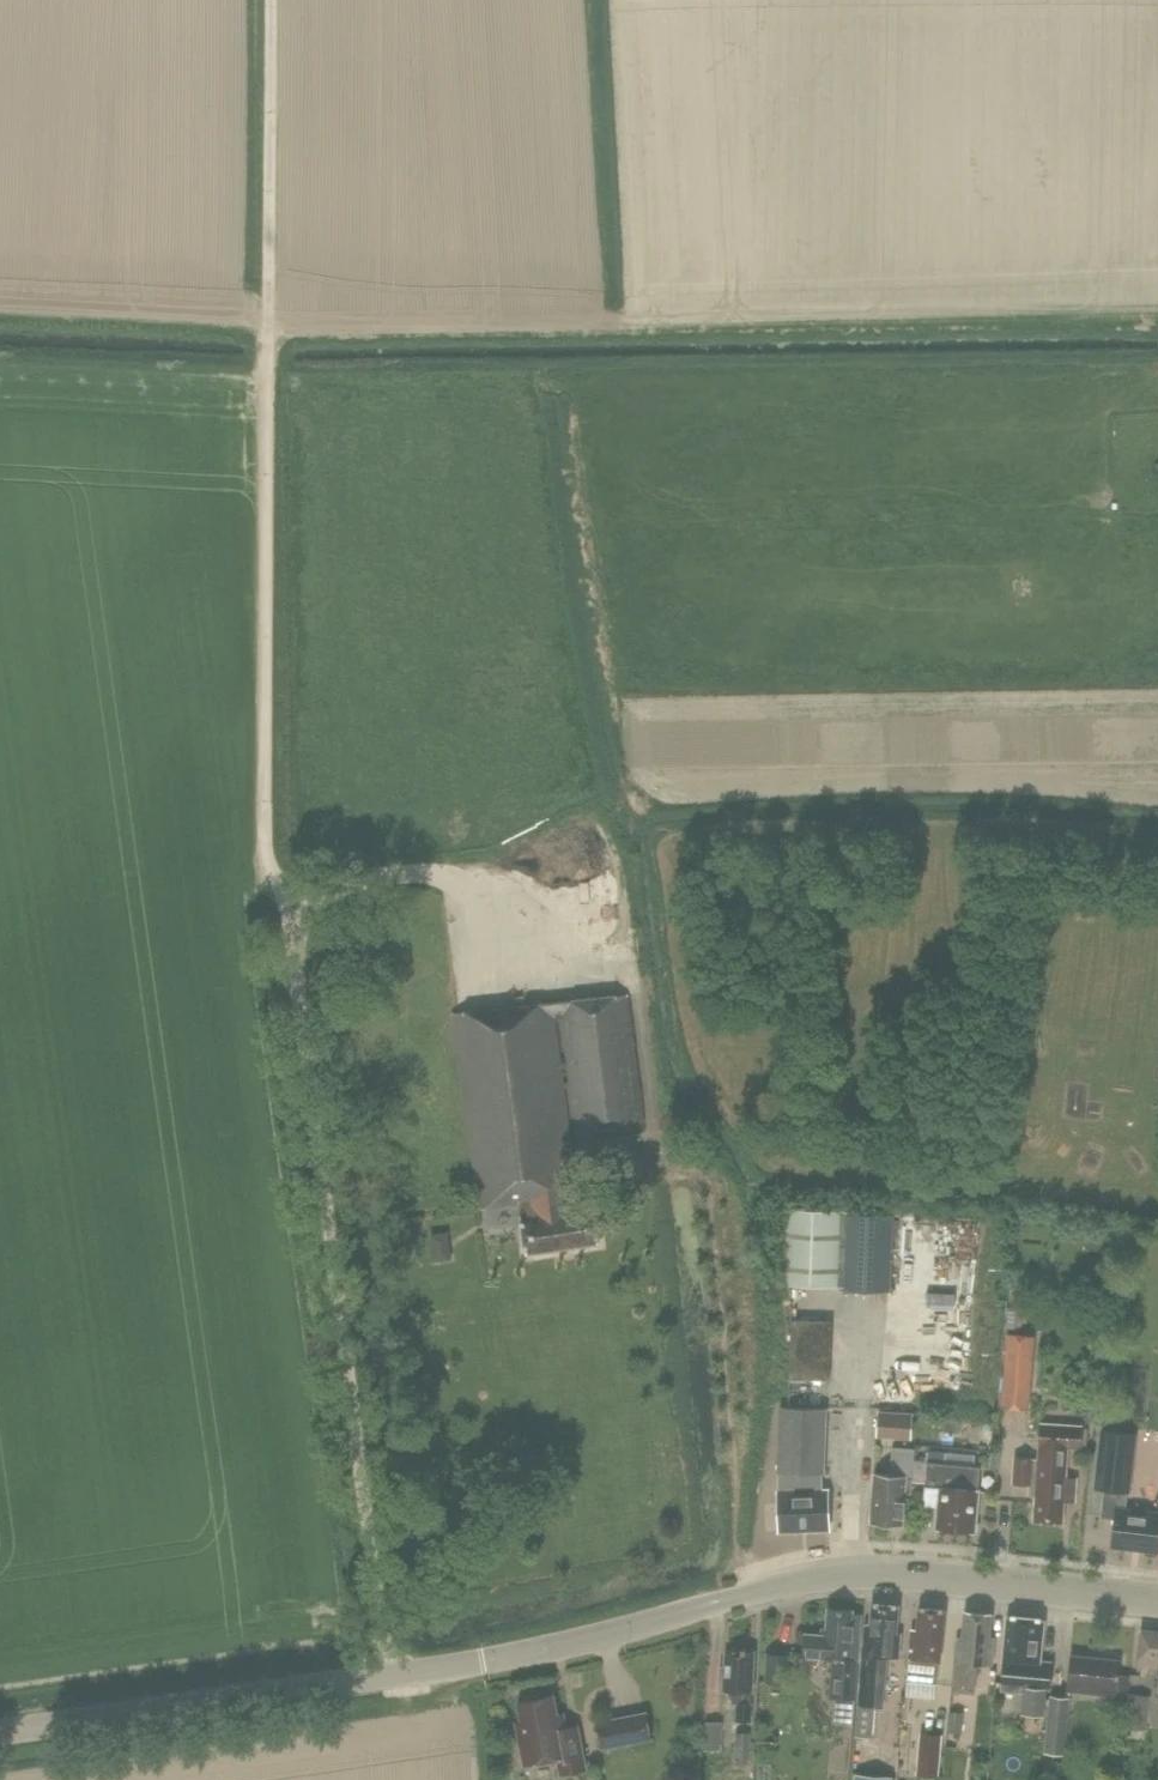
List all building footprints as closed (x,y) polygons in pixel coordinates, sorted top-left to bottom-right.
[(479,1208),(519,1203),(527,1252),(600,1241),(594,1205),(572,1208),(566,1158),(573,1157),(570,1133),(644,1125),(629,993),(453,1012),(479,1208)] [(790,1281),(840,1284),(843,1208),(787,1205),(783,1281),(790,1281)] [(866,1289),(889,1290),(893,1211),(844,1210),(841,1288),(866,1289)] [(455,1256),(450,1230),(435,1233),(440,1259),(455,1256)] [(789,1377),(830,1378),(832,1320),(792,1318),(789,1377)] [(1029,1408),(1035,1334),(1007,1332),(1001,1405),(1029,1408)] [(828,1488),(821,1488),(821,1472),(824,1472),(826,1407),(781,1405),(778,1490),(779,1530),(830,1528),(828,1488)] [(877,1435),(911,1438),(913,1411),(879,1409),(877,1435)] [(961,1416),(942,1414),(940,1429),(960,1431),(961,1416)] [(1015,1456),(1013,1480),(1013,1481),(1030,1482),(1029,1493),(1036,1494),(1034,1518),(1062,1520),(1063,1495),(1074,1496),(1076,1477),(1065,1476),(1066,1459),(1059,1458),(1060,1445),(1081,1446),(1082,1425),(1041,1422),(1040,1444),(1049,1444),(1048,1458),(1015,1456)] [(1118,1506),(1120,1488),(1129,1489),(1135,1431),(1102,1427),(1095,1486),(1104,1487),(1101,1514),(1115,1516),(1112,1544),(1157,1550),(1157,1511),(1118,1506)] [(993,1446),(994,1430),(978,1429),(977,1445),(993,1446)] [(893,1446),(891,1474),(875,1472),(871,1520),(902,1522),(906,1475),(913,1475),(915,1448),(893,1446)] [(936,1525),(975,1529),(979,1488),(978,1488),(981,1465),(945,1461),(946,1452),(928,1450),(925,1484),(940,1485),(936,1525)] [(860,1674),(858,1703),(884,1705),(887,1677),(889,1658),(889,1655),(899,1656),(901,1632),(896,1631),(899,1604),(875,1601),(872,1601),(870,1623),(865,1622),(860,1674)] [(940,1660),(945,1608),(919,1606),(917,1627),(912,1627),(907,1679),(937,1682),(939,1660),(940,1660)] [(827,1634),(823,1634),(804,1632),(803,1654),(833,1657),(830,1695),(854,1697),(858,1637),(860,1637),(861,1613),(852,1612),(852,1609),(829,1607),(827,1634)] [(989,1640),(992,1612),(965,1610),(962,1638),(957,1637),(955,1659),(955,1666),(954,1666),(953,1684),(972,1685),(974,1661),(992,1663),(994,1641),(989,1640)] [(1003,1660),(1000,1689),(1024,1691),(1045,1693),(1046,1687),(1046,1686),(1050,1686),(1053,1664),(1040,1663),(1045,1617),(1007,1614),(1003,1660)] [(1141,1628),(1137,1666),(1157,1668),(1157,1630),(1141,1628)] [(736,1719),(751,1720),(752,1690),(753,1690),(754,1650),(745,1649),(745,1646),(741,1646),(741,1647),(738,1648),(735,1646),(727,1650),(726,1650),(725,1665),(721,1665),(720,1689),(732,1689),(732,1701),(737,1702),(736,1719)] [(764,1680),(788,1681),(789,1652),(766,1651),(764,1680)] [(1128,1688),(1129,1673),(1119,1672),(1121,1659),(1070,1654),(1067,1688),(1117,1694),(1118,1687),(1128,1688)] [(1124,1726),(1147,1728),(1150,1695),(1128,1692),(1124,1726)] [(557,1757),(560,1773),(586,1768),(578,1724),(562,1727),(560,1713),(558,1713),(554,1693),(518,1700),(522,1720),(516,1721),(524,1764),(557,1757)] [(1050,1694),(1050,1701),(1046,1734),(1044,1750),(1065,1752),(1071,1696),(1050,1694)] [(962,1732),(963,1711),(949,1710),(948,1731),(962,1732)] [(602,1746),(651,1737),(646,1711),(597,1720),(602,1746)] [(705,1748),(722,1748),(722,1720),(705,1719),(705,1748)] [(917,1772),(939,1774),(943,1733),(921,1730),(917,1772)] [(750,1759),(751,1732),(735,1731),(735,1759),(750,1759)] [(1060,1760),(1046,1759),(1045,1769),(1059,1771),(1060,1760)]
